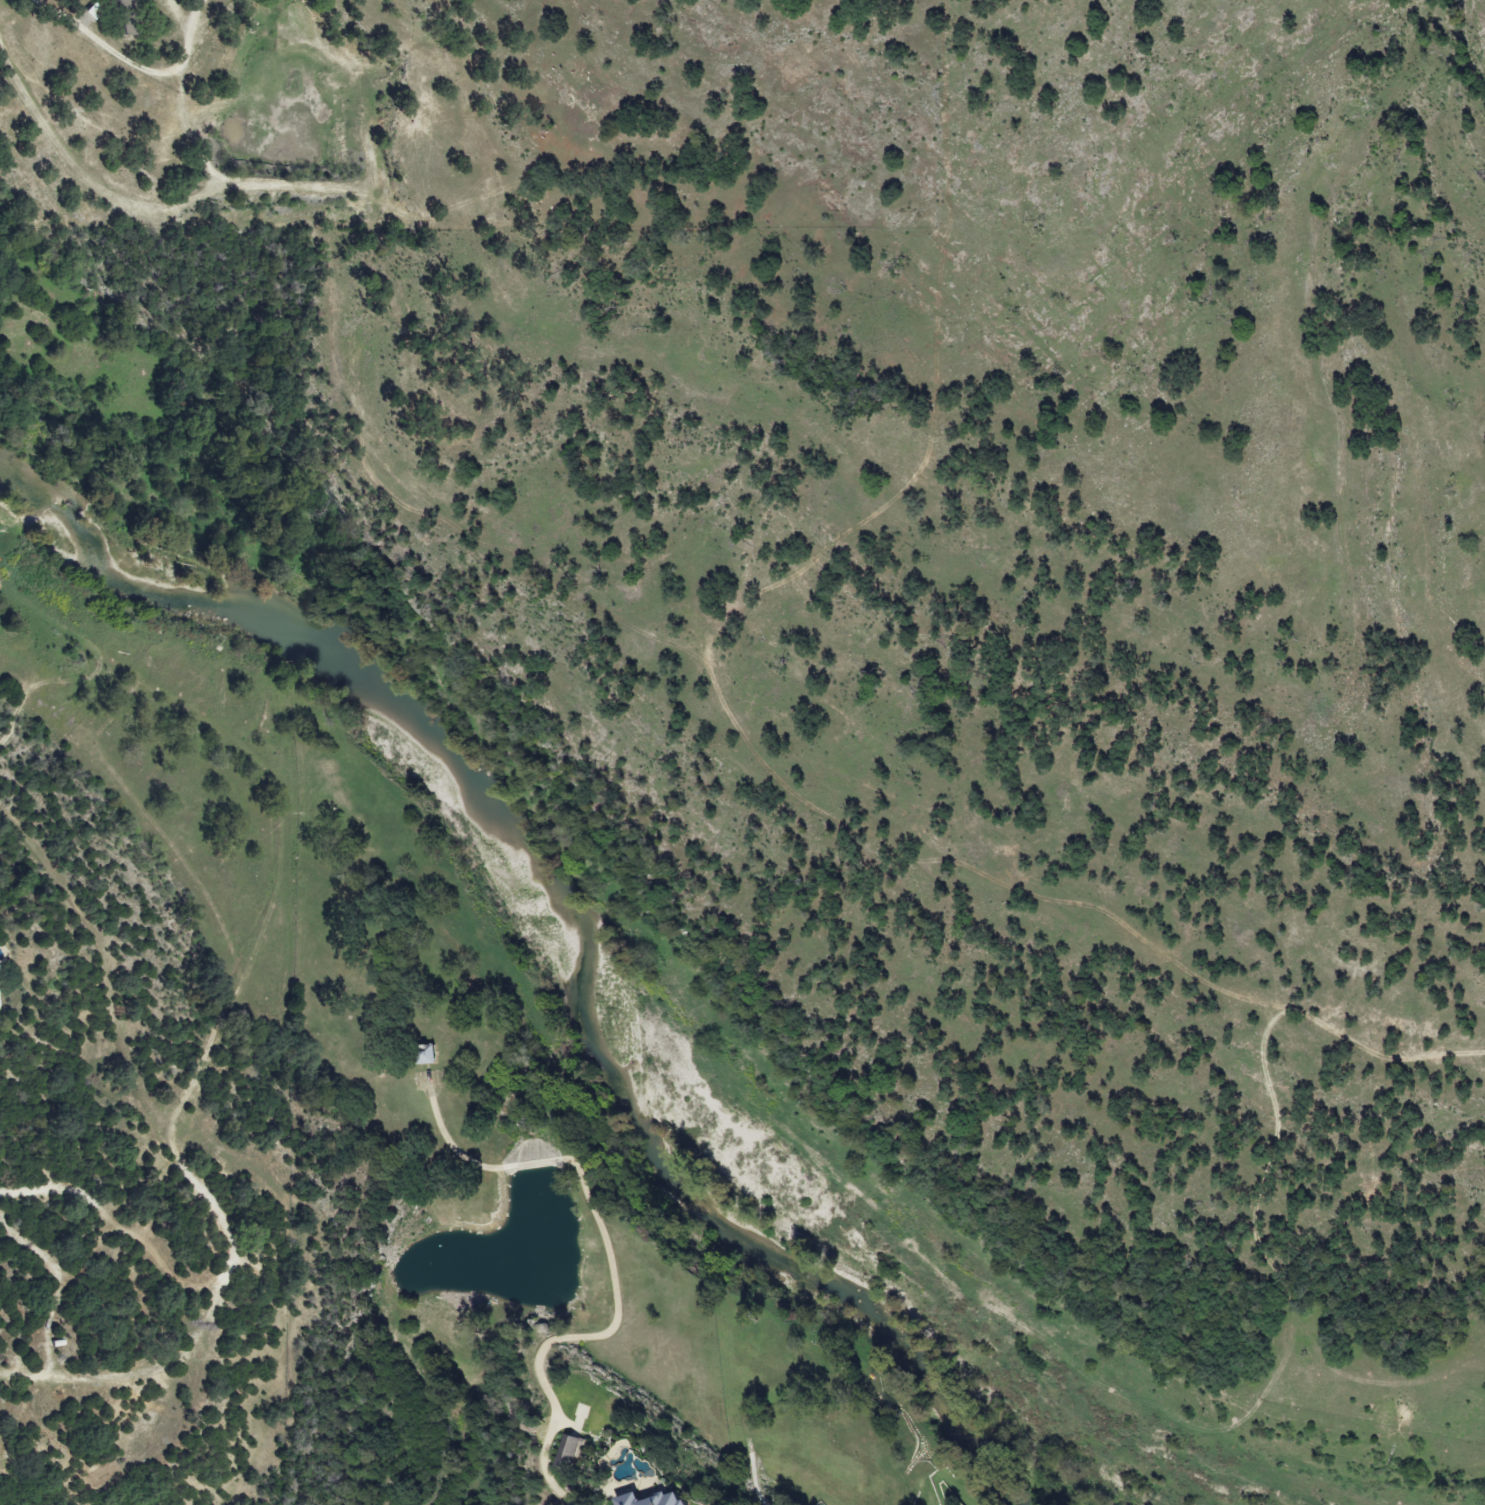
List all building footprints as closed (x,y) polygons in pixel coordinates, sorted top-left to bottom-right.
[(416,1066),(435,1063),(433,1044),(414,1047),(416,1066)] [(573,1471),(579,1437),(561,1435),(555,1469),(573,1471)] [(637,1497),(637,1494),(615,1496),(615,1504),(689,1504),(689,1501),(679,1501),(678,1494),(637,1497)]
